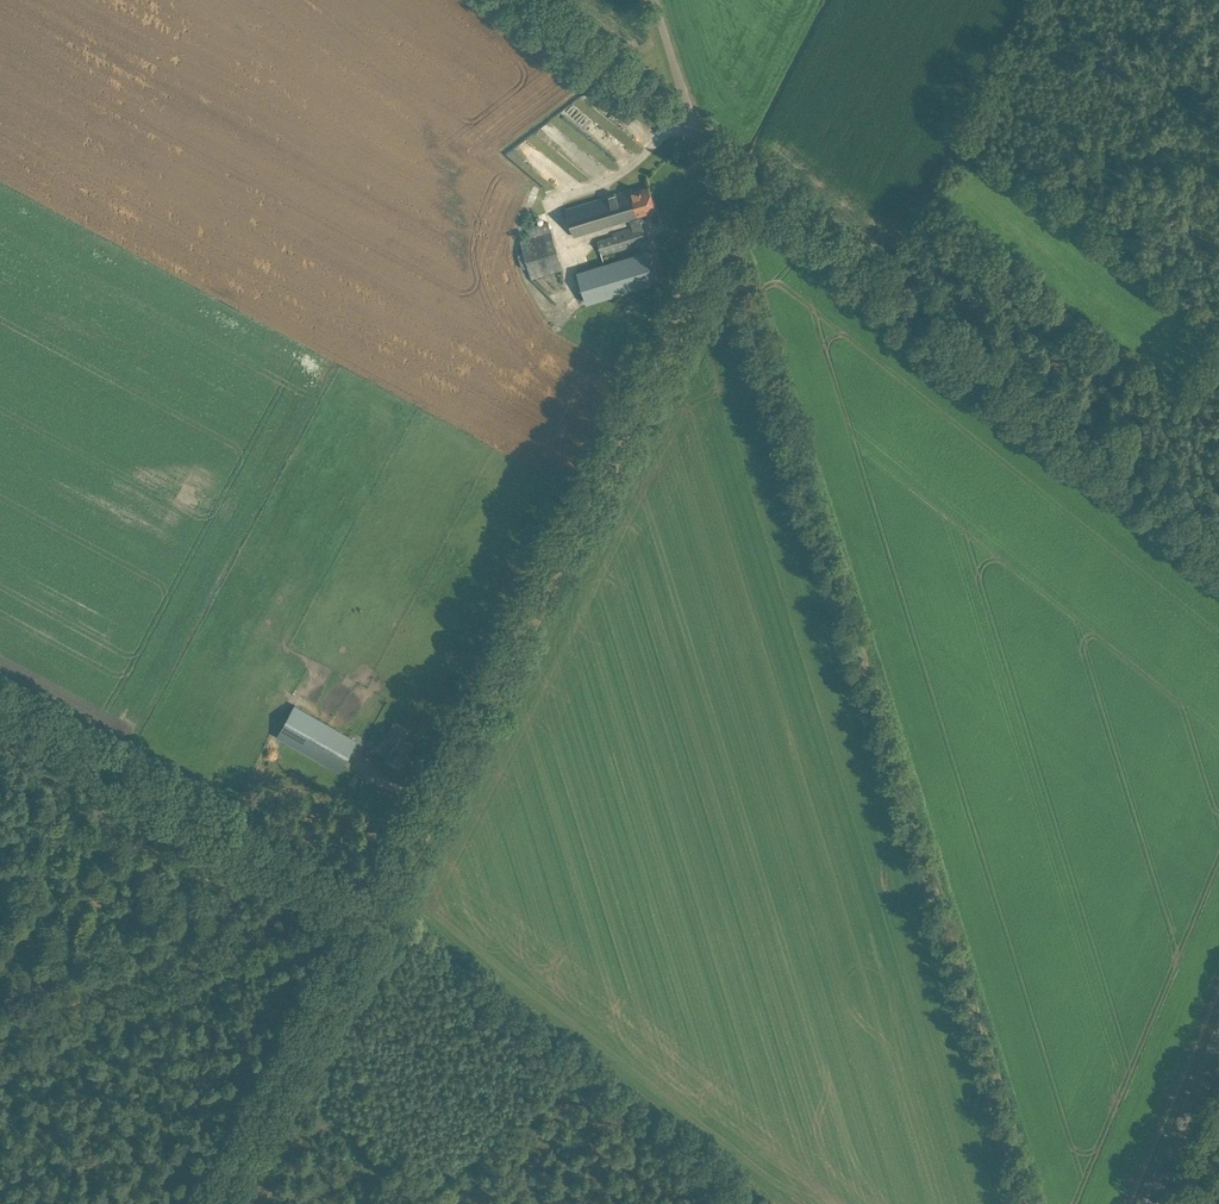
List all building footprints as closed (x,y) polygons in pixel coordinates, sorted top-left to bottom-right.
[(631,188),(566,208),(574,236),(630,218),(633,226),(612,233),(613,236),(597,241),(601,255),(618,250),(647,242),(641,220),(644,219),(641,212),(655,207),(649,186),(638,189),(637,189),(632,191),(631,188)] [(525,228),(528,237),(521,240),(532,278),(563,269),(551,231),(548,221),(525,228)] [(588,268),(577,272),(578,277),(586,302),(643,284),(654,281),(645,251),(588,268)] [(630,300),(623,308),(629,313),(635,305),(630,300)] [(357,740),(295,705),(277,736),(340,771),(357,740)] [(386,757),(388,758),(385,761),(396,768),(398,764),(400,765),(413,743),(405,738),(410,730),(395,721),(383,741),(392,746),(386,757)]
